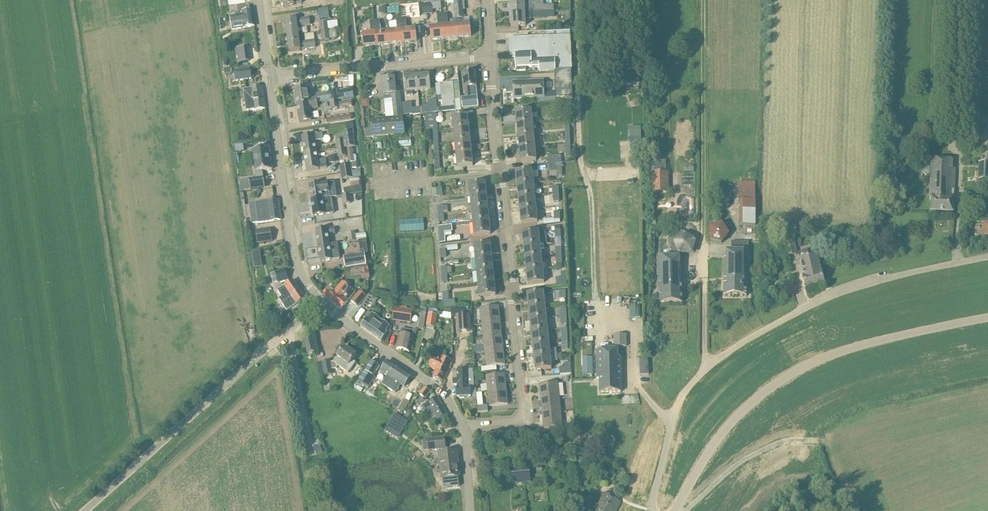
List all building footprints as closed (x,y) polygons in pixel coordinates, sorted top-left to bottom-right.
[(455,4),(456,19),(464,18),(463,15),(463,10),(463,9),(465,9),(464,0),(455,0),(455,4)] [(524,0),(509,1),(510,14),(532,13),(540,12),(548,12),(554,12),(553,6),(547,6),(543,6),(530,7),(530,0),(524,0)] [(250,11),(249,6),(238,8),(239,14),(236,15),(237,18),(230,19),(231,30),(245,28),(254,27),(252,11),(250,11)] [(318,10),(320,20),(329,19),(328,9),(318,10)] [(532,13),(510,14),(511,26),(526,26),(525,19),(532,19),(532,18),(532,13)] [(438,27),(430,28),(431,40),(444,39),(442,14),(437,15),(438,27)] [(447,14),(442,14),(444,39),(458,38),(457,25),(448,26),(447,14)] [(285,21),(287,36),(298,34),(297,28),(310,26),(309,18),(297,20),(297,19),(285,21)] [(397,31),(389,32),(390,45),(404,43),(401,18),(397,19),(397,31)] [(406,18),(401,18),(404,43),(417,42),(416,29),(407,30),(406,18)] [(464,18),(456,19),(457,25),(458,38),(471,37),(470,24),(464,24),(464,18)] [(380,20),(375,21),(377,46),(390,45),(389,32),(381,33),(380,20)] [(337,21),(320,23),(321,31),(329,30),(338,29),(337,21)] [(362,35),(364,47),(377,46),(375,21),(370,21),(371,34),(362,35)] [(329,30),(321,31),(322,41),(330,40),(330,39),(337,38),(336,30),(329,31),(329,30)] [(572,71),(572,64),(571,36),(570,36),(570,30),(546,31),(547,36),(511,38),(512,57),(515,57),(516,67),(539,66),(540,72),(555,71),(572,71)] [(298,34),(287,36),(289,52),(301,51),(301,50),(316,48),(315,40),(299,43),(298,34)] [(234,71),(236,81),(251,79),(250,69),(234,71)] [(555,72),(555,82),(556,99),(573,98),(572,71),(555,72)] [(462,73),(464,88),(465,98),(472,97),(471,87),(477,87),(475,72),(462,73)] [(429,75),(417,76),(419,91),(431,90),(429,75)] [(404,77),(406,93),(419,91),(417,76),(404,77)] [(372,121),(373,129),(365,130),(366,138),(374,138),(405,135),(403,117),(400,88),(396,88),(395,78),(382,79),(384,91),(384,100),(391,100),(393,118),(372,121)] [(544,98),(544,81),(513,82),(514,99),(544,98)] [(436,87),(437,96),(438,96),(438,102),(442,101),(443,108),(438,108),(438,112),(461,110),(460,99),(454,100),(453,83),(440,84),(441,87),(436,87)] [(265,109),(262,86),(252,88),(252,89),(244,90),(247,111),(255,110),(255,111),(265,109)] [(294,89),(297,105),(317,103),(316,98),(309,99),(307,87),(294,89)] [(353,98),(352,89),(337,92),(338,100),(353,98)] [(337,91),(329,93),(330,101),(338,100),(337,92),(337,91)] [(465,98),(461,98),(462,109),(469,108),(479,107),(478,100),(478,96),(472,97),(465,98)] [(338,100),(330,101),(331,109),(339,108),(338,100)] [(422,108),(420,108),(421,115),(423,115),(423,114),(438,112),(437,100),(429,101),(429,105),(422,106),(422,108)] [(317,103),(297,105),(300,123),(312,121),(310,110),(318,108),(317,103)] [(402,104),(403,115),(413,115),(414,116),(421,115),(420,108),(412,108),(412,103),(402,104)] [(516,112),(517,125),(533,123),(531,110),(516,112)] [(433,130),(433,132),(438,132),(437,114),(425,114),(425,120),(426,130),(433,130)] [(326,118),(327,123),(352,120),(351,115),(326,118)] [(452,117),(453,130),(469,128),(468,116),(452,117)] [(533,123),(517,125),(518,137),(534,136),(533,123)] [(629,127),(630,151),(642,150),(641,127),(629,127)] [(469,128),(453,130),(455,143),(470,141),(469,128)] [(336,141),(337,149),(345,148),(355,146),(353,132),(336,135),(337,141),(336,141)] [(565,133),(560,134),(560,139),(565,139),(565,145),(571,145),(570,132),(565,133)] [(301,137),(304,153),(316,152),(315,142),(323,141),(322,135),(318,135),(317,133),(314,134),(314,135),(301,137)] [(534,136),(518,137),(520,150),(535,148),(534,136)] [(470,141),(455,143),(456,155),(472,154),(470,141)] [(565,145),(558,145),(559,154),(566,153),(566,158),(571,158),(571,145),(565,145)] [(249,180),(240,182),(241,192),(265,188),(263,178),(262,172),(272,170),(269,148),(252,150),(256,179),(249,180)] [(345,148),(337,149),(338,158),(346,156),(345,148)] [(352,148),(347,149),(349,164),(352,163),(353,169),(357,169),(356,162),(355,163),(352,148)] [(535,148),(520,150),(521,162),(536,161),(535,148)] [(316,152),(304,153),(307,171),(319,169),(327,168),(327,165),(326,159),(320,160),(320,162),(318,163),(316,152)] [(455,166),(455,173),(463,172),(463,167),(473,166),(472,154),(456,155),(457,166),(455,166)] [(548,156),(548,164),(562,163),(561,155),(548,156)] [(929,197),(931,197),(931,213),(932,213),(932,212),(951,213),(953,213),(954,197),(956,169),(952,169),(953,160),(931,159),(929,197)] [(651,172),(665,171),(665,160),(651,161),(651,172)] [(978,162),(978,180),(987,181),(987,163),(978,162)] [(562,163),(548,164),(549,172),(556,172),(557,177),(562,176),(562,165),(562,163)] [(351,165),(340,167),(341,174),(352,172),(351,165)] [(359,171),(352,172),(341,174),(342,180),(360,177),(359,171)] [(516,172),(517,185),(537,183),(536,177),(533,177),(532,171),(516,172)] [(669,194),(668,172),(652,173),(652,194),(669,194)] [(320,184),(309,185),(311,201),(322,199),(331,198),(337,197),(335,182),(328,183),(320,184)] [(738,202),(739,202),(739,226),(756,226),(756,201),(755,182),(738,182),(738,202)] [(469,185),(470,198),(487,196),(485,183),(469,185)] [(537,183),(517,185),(519,198),(535,196),(534,189),(538,189),(537,183)] [(433,189),(434,197),(443,197),(442,188),(433,189)] [(978,190),(964,189),(963,197),(978,198),(978,190)] [(350,195),(342,196),(343,204),(351,203),(350,195)] [(487,196),(470,198),(472,211),(488,209),(487,196)] [(535,196),(519,198),(520,211),(536,209),(535,196)] [(322,199),(311,201),(314,217),(322,216),(333,214),(331,198),(322,199)] [(255,204),(258,223),(281,220),(278,200),(255,204)] [(448,206),(437,206),(438,214),(444,214),(448,214),(448,206)] [(488,209),(472,211),(473,224),(489,222),(488,209)] [(536,209),(520,211),(522,224),(538,222),(536,209)] [(554,212),(554,218),(544,219),(544,225),(560,223),(560,220),(560,212),(554,212)] [(709,222),(711,227),(710,228),(710,241),(722,244),(730,234),(723,223),(722,224),(720,218),(709,222)] [(489,222),(473,224),(475,236),(491,235),(489,222)] [(452,226),(439,226),(439,232),(440,240),(440,243),(446,243),(445,233),(452,232),(452,226)] [(327,229),(316,230),(318,246),(329,245),(328,236),(336,235),(335,228),(327,230),(327,229)] [(271,229),(256,231),(258,245),(273,242),(271,229)] [(674,255),(678,254),(679,255),(693,254),(696,241),(685,233),(684,234),(682,231),(680,230),(668,239),(674,255)] [(522,233),(524,246),(540,244),(539,231),(522,233)] [(355,233),(348,234),(349,242),(362,240),(364,239),(363,233),(356,235),(355,233)] [(798,255),(794,241),(783,243),(787,258),(798,255)] [(724,260),(724,296),(747,296),(747,280),(749,280),(749,242),(731,242),(731,252),(726,252),(726,260),(724,260)] [(329,245),(318,246),(320,262),(332,261),(340,259),(337,244),(329,245)] [(475,254),(470,254),(471,260),(475,260),(475,259),(492,257),(490,244),(474,246),(475,254)] [(540,244),(524,246),(525,259),(542,257),(540,244)] [(254,267),(262,266),(260,250),(252,251),(254,267)] [(798,253),(800,259),(803,276),(806,289),(824,285),(821,271),(817,255),(809,257),(807,251),(798,253)] [(345,256),(346,267),(366,264),(365,253),(345,256)] [(773,263),(780,262),(778,255),(771,257),(773,263)] [(475,259),(475,260),(477,272),(493,270),(492,257),(475,259)] [(542,257),(525,259),(527,272),(543,270),(542,257)] [(683,303),(682,266),(680,266),(680,257),(657,257),(658,287),(660,287),(660,303),(683,303)] [(447,267),(441,267),(441,276),(447,275),(452,274),(452,268),(447,268),(447,267)] [(285,269),(275,272),(276,274),(272,275),(274,283),(278,282),(278,284),(288,281),(285,269)] [(493,270),(477,272),(478,284),(494,283),(493,270)] [(543,270),(527,272),(528,285),(544,283),(543,270)] [(557,287),(568,285),(567,272),(560,272),(561,277),(556,278),(557,287)] [(293,281),(284,287),(278,291),(282,297),(279,299),(287,312),(306,299),(293,281)] [(322,294),(328,299),(341,310),(355,293),(343,282),(335,291),(329,286),(322,294)] [(494,283),(478,284),(480,297),(496,296),(494,283)] [(359,291),(351,302),(358,308),(366,297),(360,292),(359,291)] [(439,301),(443,301),(449,301),(449,292),(442,293),(442,294),(438,294),(439,301)] [(527,294),(529,307),(545,306),(544,293),(527,294)] [(545,306),(529,307),(530,320),(546,318),(545,306)] [(639,306),(630,306),(630,317),(640,317),(639,306)] [(480,309),(481,324),(500,322),(499,307),(480,309)] [(395,308),(393,320),(410,323),(412,310),(395,308)] [(365,320),(361,326),(361,327),(381,341),(387,333),(385,332),(390,326),(382,321),(380,320),(380,319),(372,314),(368,311),(363,318),(365,320)] [(420,320),(419,320),(418,329),(424,330),(425,321),(426,313),(421,312),(420,320)] [(427,329),(424,339),(434,342),(437,331),(434,330),(435,327),(436,328),(437,316),(428,314),(427,326),(428,327),(428,329),(427,329)] [(472,331),(471,314),(456,315),(457,332),(472,331)] [(546,318),(530,320),(531,333),(548,331),(546,318)] [(500,322),(481,324),(483,338),(502,336),(500,322)] [(402,328),(397,350),(409,353),(414,331),(402,328)] [(548,331),(531,333),(533,345),(549,344),(548,331)] [(613,335),(614,347),(627,347),(626,335),(613,335)] [(502,336),(483,338),(485,353),(504,351),(502,336)] [(313,338),(304,340),(307,354),(315,352),(313,338)] [(549,344),(533,345),(534,358),(557,356),(556,349),(550,350),(549,344)] [(317,363),(319,376),(324,376),(333,375),(332,370),(336,369),(338,366),(348,374),(356,363),(353,360),(356,356),(344,347),(337,357),(333,362),(331,363),(331,360),(322,362),(322,363),(317,363)] [(621,392),(621,358),(618,358),(618,350),(596,350),(597,379),(599,379),(600,393),(621,392)] [(504,351),(485,353),(486,368),(505,365),(504,351)] [(557,356),(534,358),(535,371),(552,369),(551,362),(558,361),(557,356)] [(433,377),(443,382),(452,361),(442,357),(441,361),(433,357),(429,366),(436,370),(433,377)] [(582,358),(582,376),(593,375),(592,358),(582,358)] [(639,359),(640,375),(649,375),(648,358),(639,359)] [(371,361),(361,376),(358,382),(368,389),(375,377),(374,376),(380,367),(371,361)] [(388,362),(381,372),(388,377),(383,385),(391,391),(396,383),(404,388),(411,378),(403,372),(388,362)] [(565,368),(560,368),(560,374),(561,374),(571,374),(571,363),(565,363),(565,367),(565,368)] [(454,386),(457,385),(458,388),(457,388),(457,397),(470,397),(470,388),(474,388),(473,370),(473,365),(466,366),(466,370),(456,371),(457,379),(454,380),(454,386)] [(505,375),(486,377),(488,392),(506,390),(505,375)] [(539,385),(541,399),(559,397),(558,383),(539,385)] [(425,387),(419,395),(425,400),(431,392),(425,387)] [(506,390),(488,392),(489,407),(508,405),(506,390)] [(559,397),(541,399),(542,414),(561,412),(559,397)] [(437,398),(421,408),(432,425),(447,415),(437,398)] [(561,412),(542,414),(544,429),(562,427),(561,412)] [(408,421),(395,413),(390,422),(403,429),(408,421)] [(422,441),(424,450),(428,449),(428,451),(446,449),(445,438),(427,440),(427,441),(422,441)] [(314,449),(317,454),(322,452),(320,446),(314,449)] [(459,477),(457,451),(439,453),(442,479),(459,477)] [(529,472),(510,474),(511,484),(530,482),(529,472)] [(603,494),(597,506),(594,504),(594,503),(587,500),(583,509),(587,510),(591,510),(593,510),(615,510),(620,502),(603,494)] [(507,510),(500,500),(488,505),(488,510),(507,510)]
